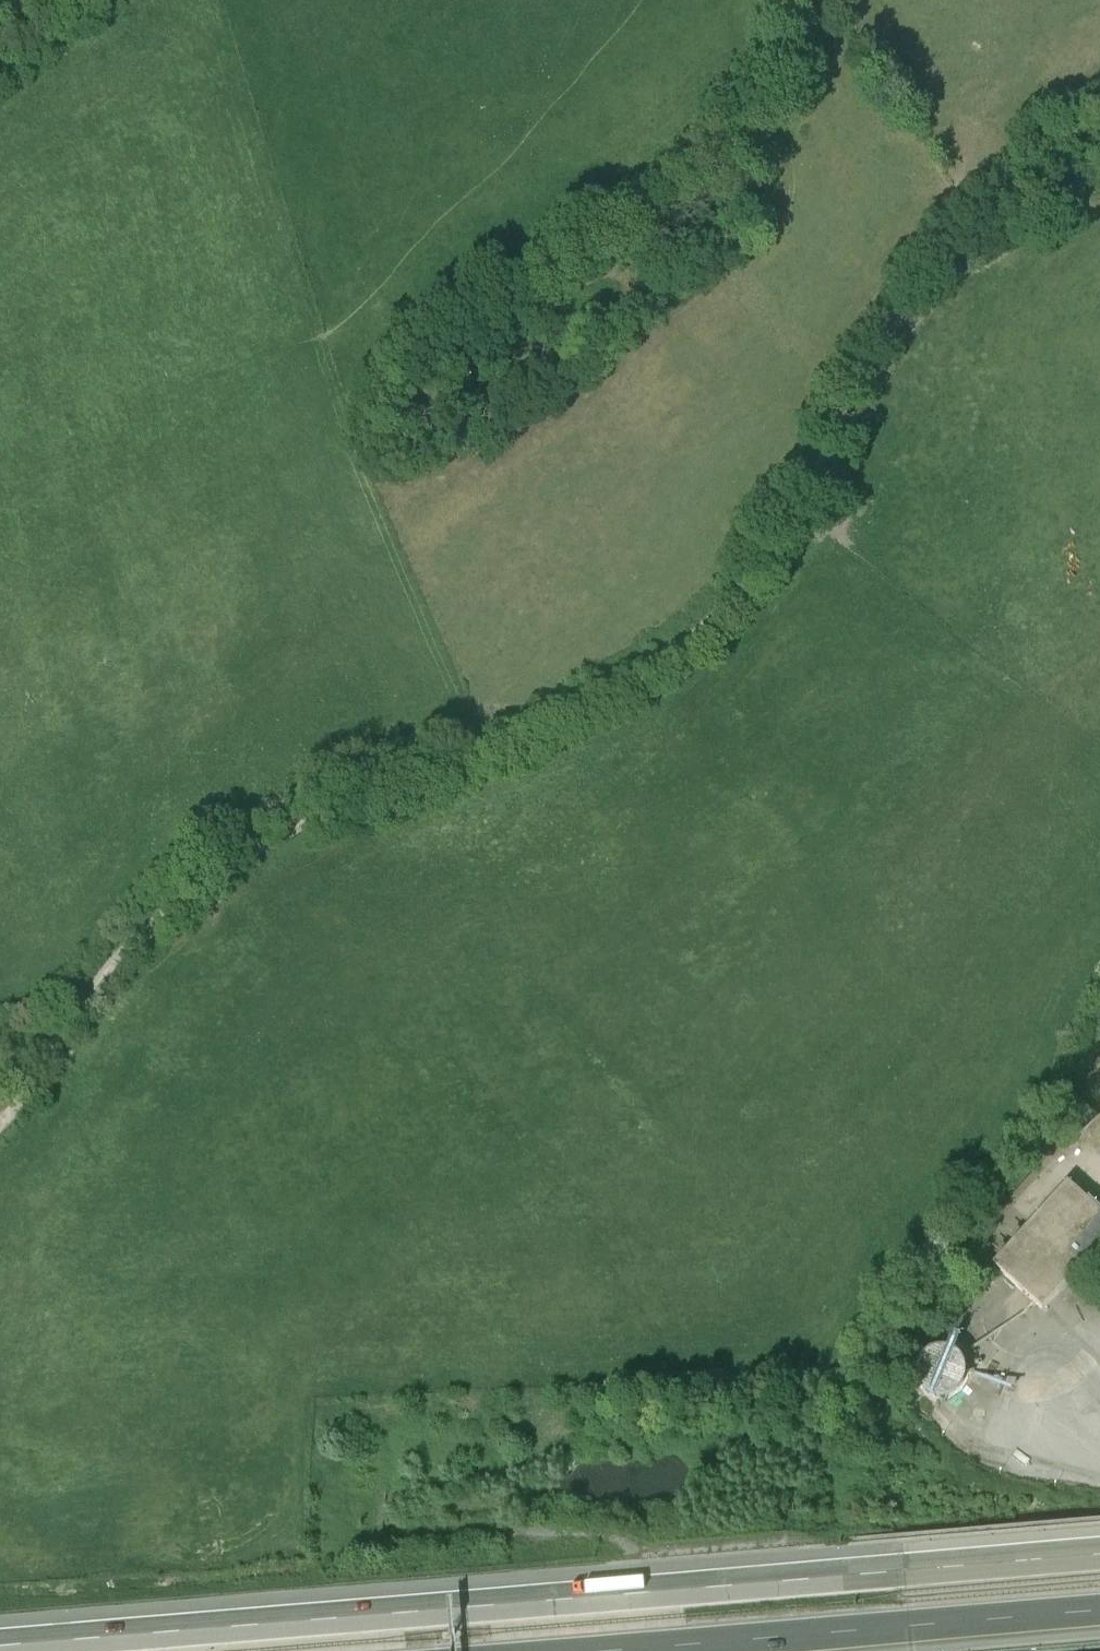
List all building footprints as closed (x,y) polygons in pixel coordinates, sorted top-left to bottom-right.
[(1097,1115),(1074,1095),(1047,1126),(1069,1146),(1097,1115)] [(1067,1181),(993,1262),(1043,1308),(1099,1245),(1099,1211),(1067,1181)] [(928,1398),(933,1400),(941,1401),(949,1399),(956,1395),(962,1388),(964,1379),(964,1371),(961,1363),(957,1358),(950,1353),(946,1352),(937,1351),(931,1352),(923,1357),(918,1362),(915,1370),(915,1380),(918,1388),(921,1392),(928,1398)]
